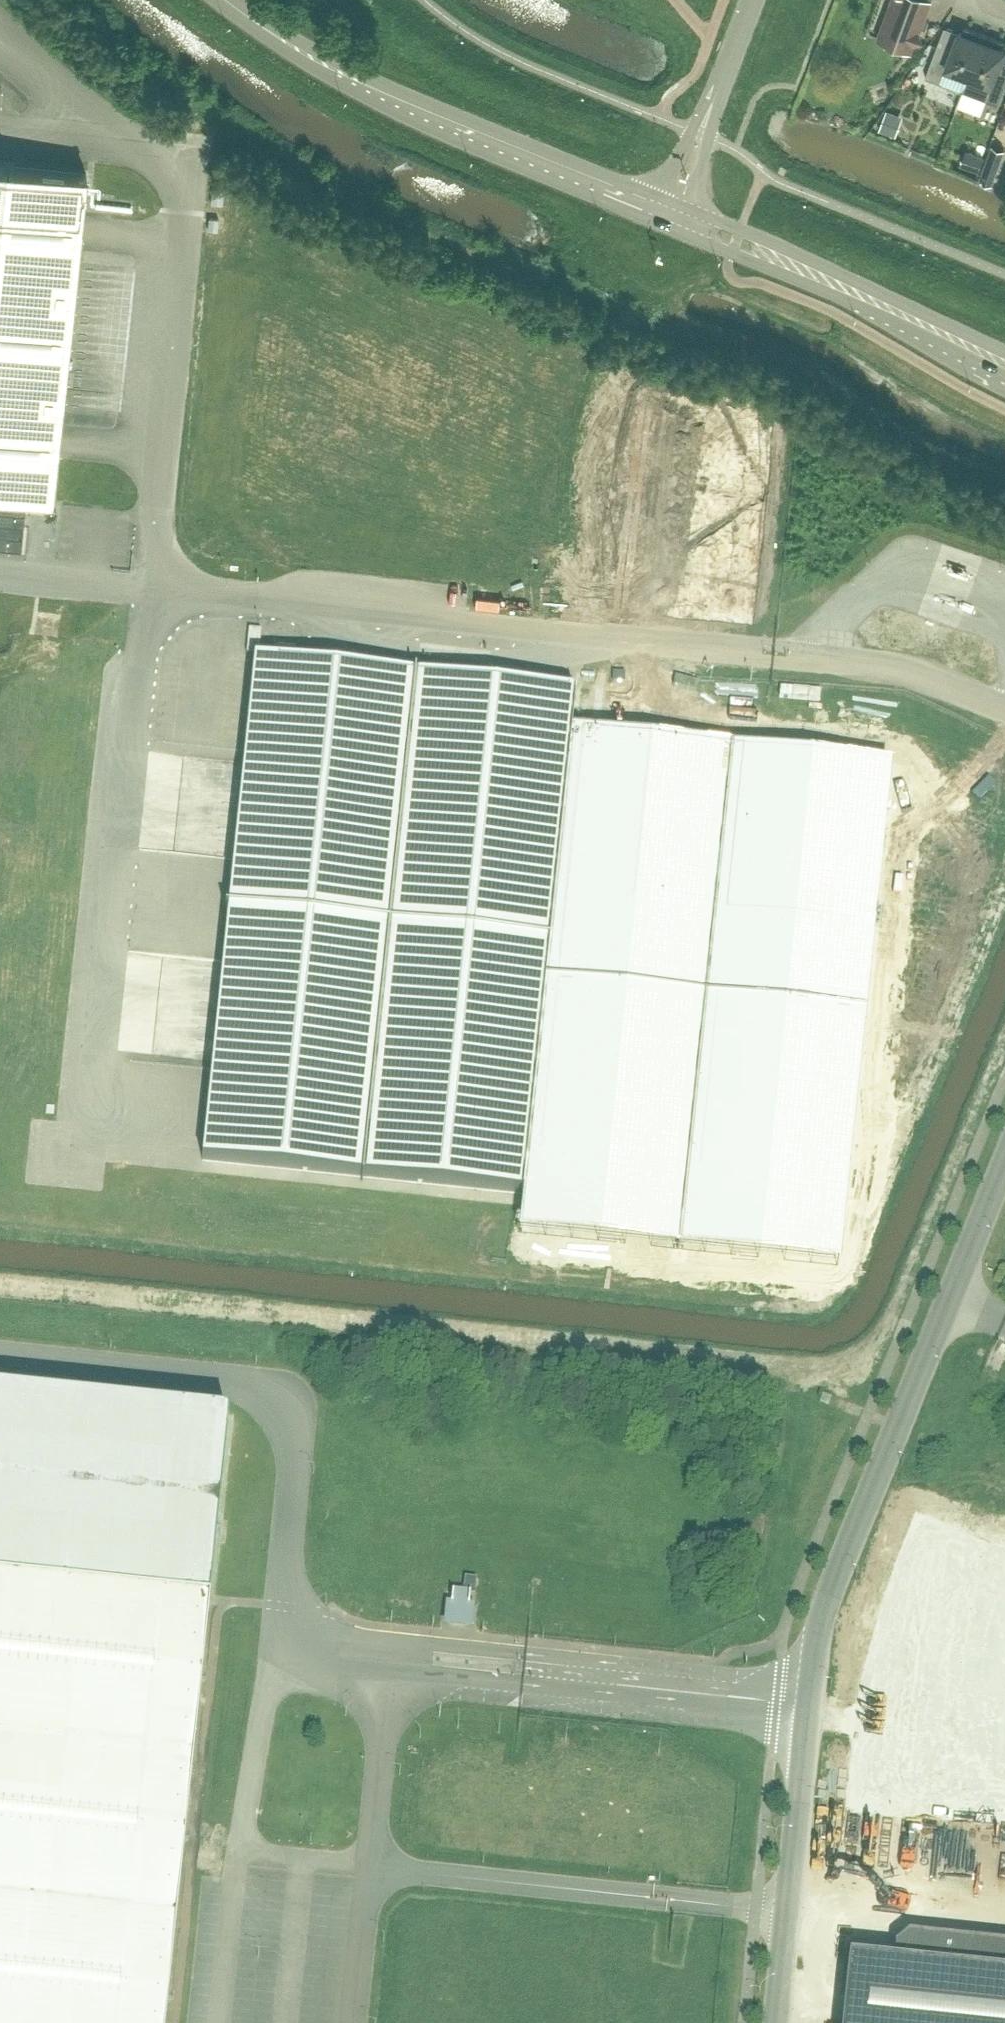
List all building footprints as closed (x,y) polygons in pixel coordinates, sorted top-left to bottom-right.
[(880,37),(910,48),(913,41),(921,38),(918,29),(928,0),(894,0),(880,37)] [(946,66),(969,74),(982,39),(959,30),(952,49),(938,44),(926,76),(940,81),(946,66)] [(986,98),(998,103),(1004,84),(1004,69),(998,67),(1004,48),(1004,47),(982,39),(969,74),(963,90),(986,98)] [(889,97),(885,82),(869,87),(874,102),(889,97)] [(898,120),(882,114),(878,126),(893,132),(898,120)] [(982,157),(964,149),(959,163),(977,170),(982,157)] [(25,502),(26,495),(52,498),(86,172),(0,163),(0,499),(25,502)] [(0,499),(0,546),(20,548),(25,502),(0,499)] [(261,633),(249,632),(247,655),(258,657),(261,633)] [(204,1130),(200,1162),(518,1196),(571,697),(253,664),(204,1130)] [(228,1422),(0,1398),(0,2022),(165,2022),(228,1422)] [(470,1596),(452,1595),(449,1624),(467,1626),(470,1596)] [(908,1938),(895,1949),(893,1967),(848,1962),(842,2022),(1004,2022),(1004,1948),(908,1938)]
